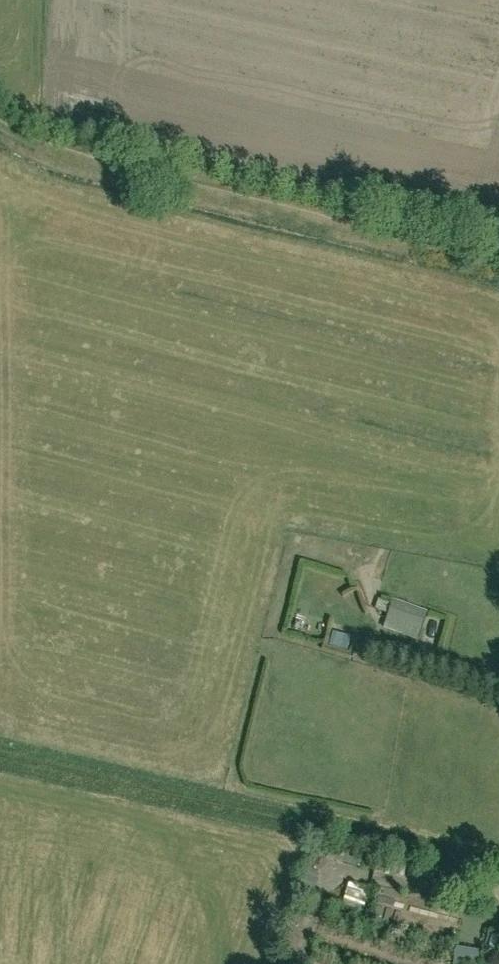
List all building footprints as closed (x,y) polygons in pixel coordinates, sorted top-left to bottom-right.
[(394,599),(384,628),(419,638),(430,611),(394,599)]
